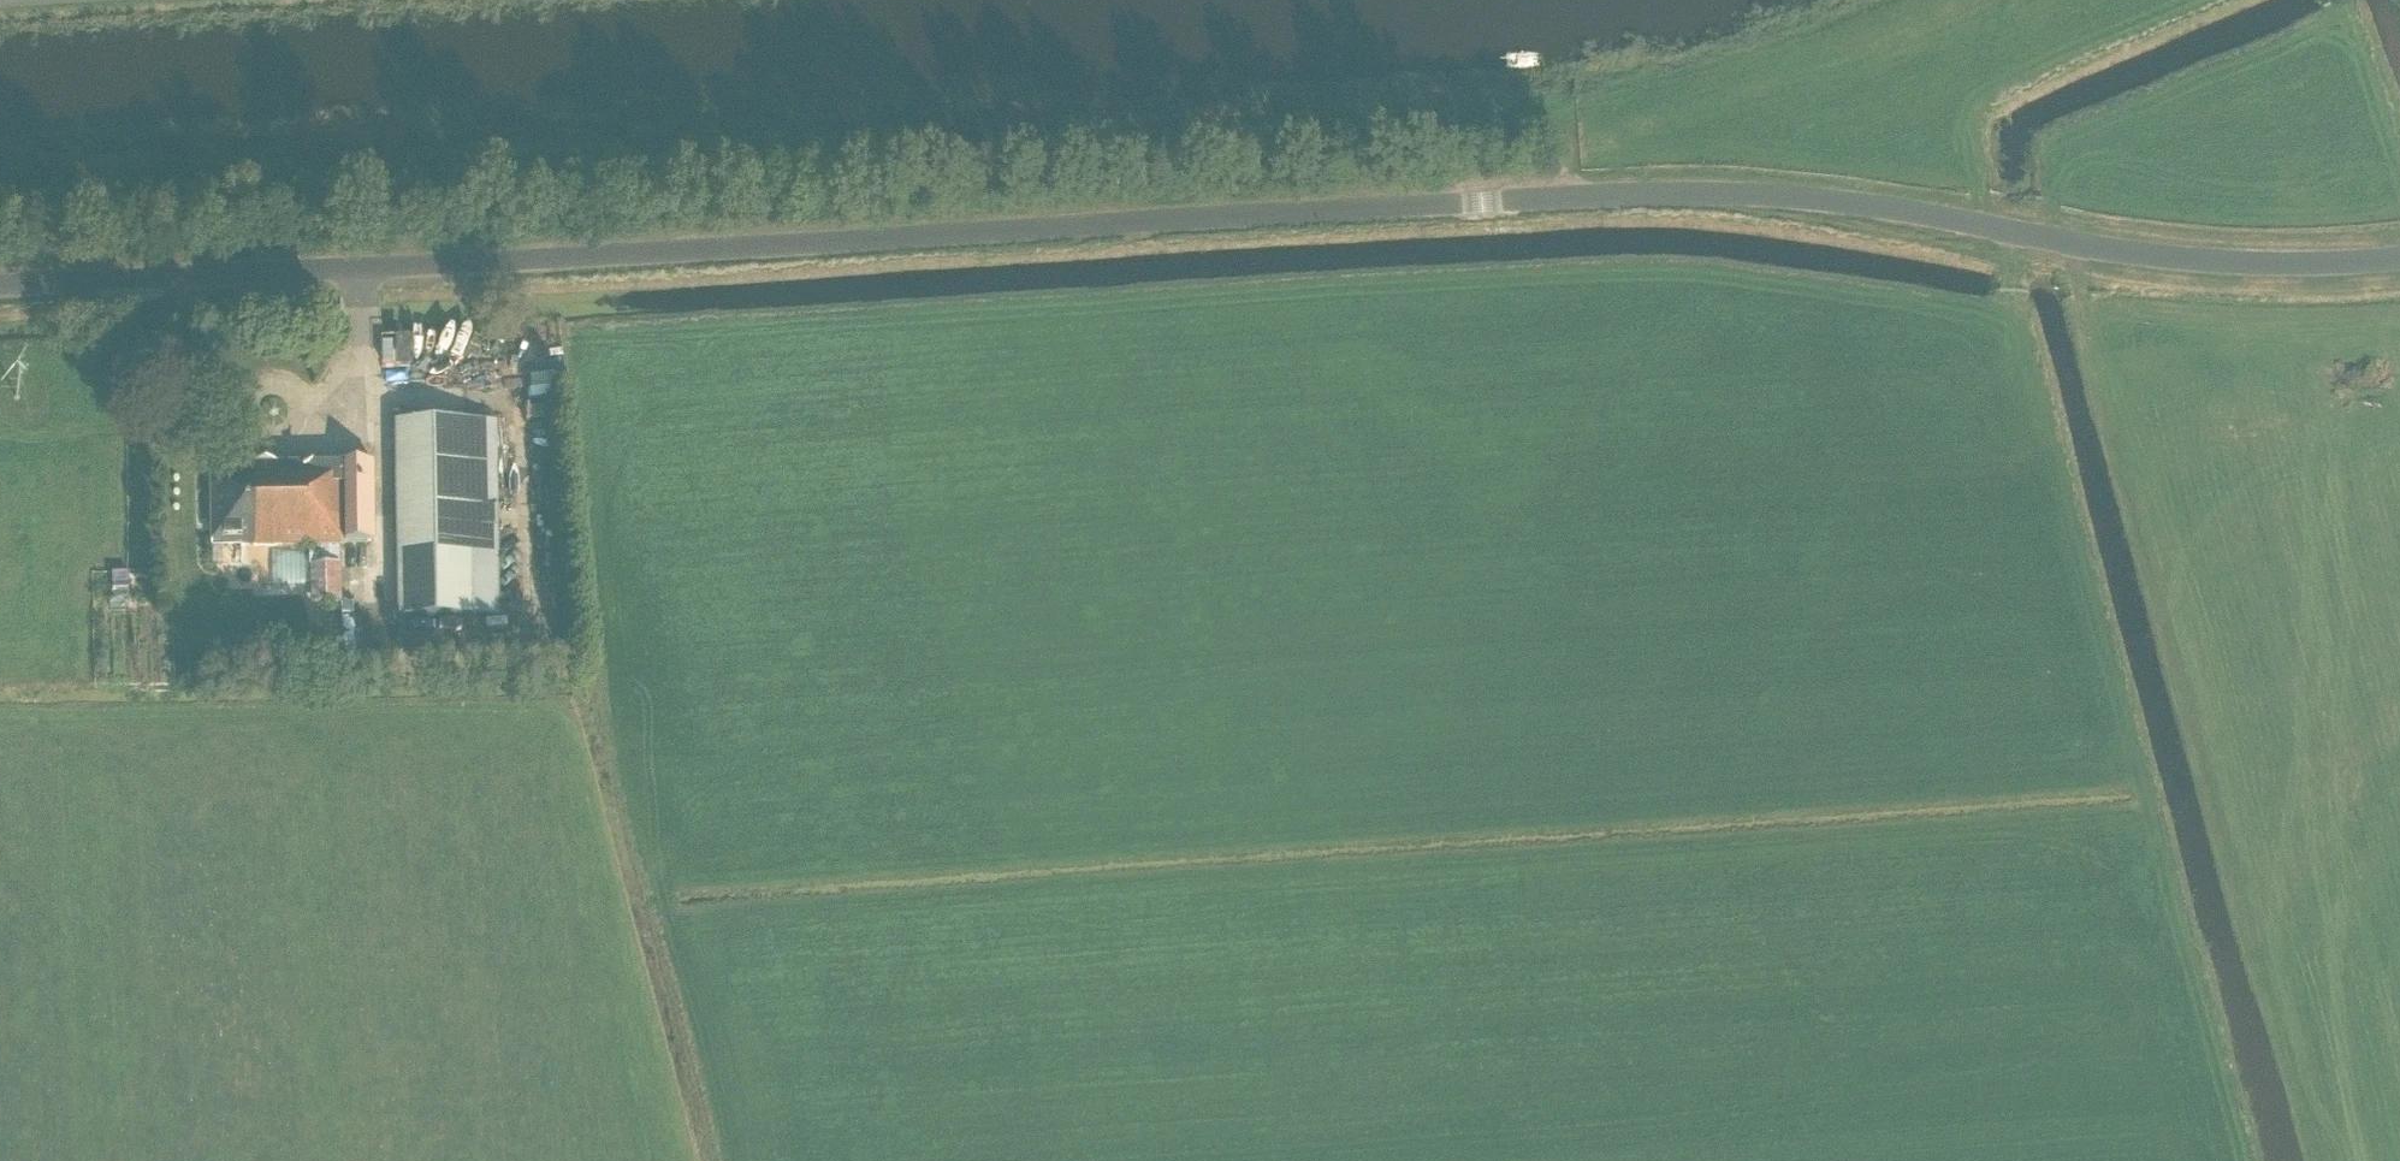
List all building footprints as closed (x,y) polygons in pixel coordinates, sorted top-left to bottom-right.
[(500,617),(497,421),(468,421),(395,422),(398,619),(500,617)] [(308,545),(340,545),(344,544),(343,465),(343,460),(255,462),(255,467),(239,467),(240,545),(240,546),(308,545)] [(343,465),(344,544),(375,544),(374,465),(343,465)] [(240,545),(239,467),(210,468),(211,546),(240,545)] [(308,545),(310,605),(341,603),(340,545),(308,545)]
